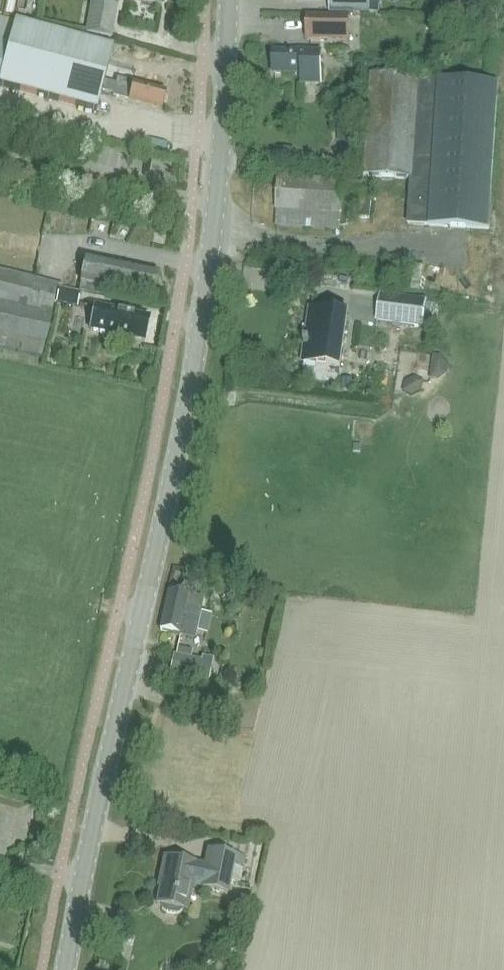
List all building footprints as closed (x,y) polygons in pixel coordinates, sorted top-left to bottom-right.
[(330,14),(361,14),(361,18),(370,18),(370,13),(378,14),(379,0),(330,0),(330,14)] [(119,6),(91,1),(85,34),(113,38),(119,6)] [(350,16),(306,16),(306,43),(350,43),(350,16)] [(104,82),(113,49),(113,48),(0,20),(0,87),(96,111),(101,92),(102,93),(104,82)] [(324,51),(272,50),(272,76),(300,76),(300,86),(323,87),(324,51)] [(489,230),(498,85),(371,76),(364,177),(411,179),(408,224),(429,226),(489,230)] [(165,92),(117,80),(116,85),(104,82),(102,93),(113,95),(113,98),(161,109),(165,92)] [(362,183),(344,182),(344,176),(277,172),(275,205),(277,205),(275,227),(340,231),(341,209),(342,209),(343,192),(361,193),(362,183)] [(372,191),(362,190),(359,217),(370,218),(372,191)] [(54,221),(54,231),(107,231),(107,220),(54,221)] [(152,296),(157,270),(84,257),(79,283),(152,296)] [(42,358),(58,286),(35,277),(0,270),(0,349),(42,358)] [(80,294),(58,290),(56,303),(77,307),(80,294)] [(427,302),(381,295),(377,321),(423,328),(427,302)] [(151,317),(94,305),(89,331),(146,343),(151,317)] [(340,368),(347,314),(315,310),(313,322),(309,322),(307,339),(305,338),(304,346),(306,346),(304,362),(340,368)] [(434,353),(431,377),(438,379),(447,372),(448,363),(440,354),(434,353)] [(405,381),(403,390),(412,394),(421,389),(423,381),(415,377),(405,381)] [(343,378),(342,389),(350,389),(351,378),(343,378)] [(252,577),(241,576),(240,587),(252,588),(252,577)] [(211,615),(202,613),(205,600),(168,592),(159,628),(198,636),(198,633),(207,635),(211,615)] [(177,647),(176,656),(174,655),(170,675),(208,683),(213,660),(202,657),(201,661),(192,659),(193,651),(177,647)] [(212,706),(200,702),(195,715),(207,719),(212,706)] [(157,880),(156,885),(160,886),(156,904),(161,906),(162,910),(164,912),(167,914),(174,915),(178,915),(181,913),(183,911),(184,911),(190,886),(226,895),(228,883),(240,886),(246,860),(234,857),(210,851),(206,867),(163,857),(157,880)]
